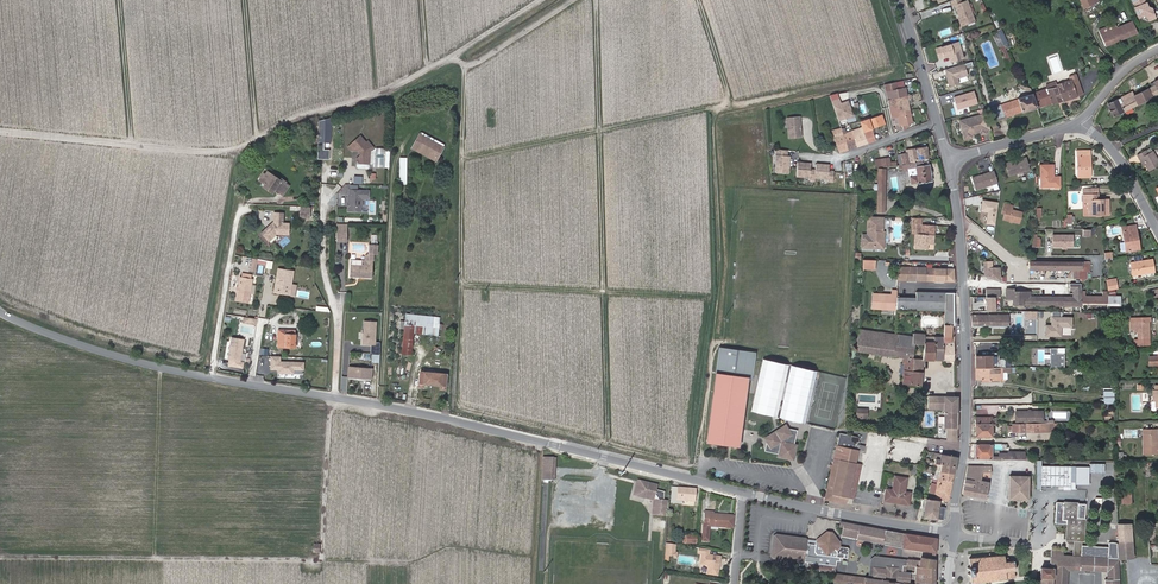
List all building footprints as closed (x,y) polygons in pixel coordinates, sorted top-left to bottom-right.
[(973,17),(967,0),(961,0),(950,0),(952,5),(954,4),(957,12),(958,12),(959,14),(957,15),(961,23),(966,21),(966,19),(973,17)] [(1095,3),(1094,0),(1081,0),(1085,8),(1095,3)] [(1152,7),(1148,6),(1146,2),(1145,2),(1144,0),(1133,0),(1134,3),(1135,2),(1136,6),(1135,7),(1138,16),(1144,14),(1147,15),(1149,20),(1155,17),(1154,13),(1153,11),(1152,7)] [(1105,45),(1137,32),(1133,21),(1117,27),(1115,23),(1099,29),(1105,45)] [(997,30),(992,33),(1008,67),(1013,65),(997,30)] [(966,59),(960,41),(936,48),(939,60),(950,57),(952,63),(966,59)] [(966,64),(945,70),(951,87),(960,84),(959,79),(969,76),(966,64)] [(1070,76),(1071,80),(1057,84),(1057,86),(1047,88),(1033,93),(1037,107),(1038,107),(1052,103),(1053,104),(1077,96),(1073,84),(1079,82),(1076,74),(1070,76)] [(1113,116),(1157,94),(1157,79),(1154,81),(1156,85),(1134,96),(1132,92),(1108,104),(1113,116)] [(906,96),(905,88),(902,88),(898,89),(897,82),(884,85),(887,100),(906,96)] [(1083,94),(1079,82),(1073,84),(1077,96),(1083,94)] [(1031,88),(1024,85),(1023,89),(1030,91),(1031,95),(992,107),(996,120),(1037,107),(1033,93),(1031,88)] [(975,91),(954,97),(958,111),(979,104),(975,91)] [(887,100),(891,117),(897,116),(898,125),(899,125),(903,124),(908,123),(912,123),(907,99),(911,98),(910,95),(906,96),(887,100)] [(853,116),(849,101),(841,104),(840,99),(832,102),(838,121),(853,116)] [(983,113),(959,120),(965,141),(989,134),(983,113)] [(885,125),(882,116),(861,121),(863,128),(870,125),(871,128),(885,125)] [(789,118),(790,138),(802,137),(802,130),(801,129),(800,128),(801,127),(801,117),(789,118)] [(330,143),(332,124),(320,123),(319,142),(330,143)] [(870,125),(863,128),(867,143),(875,140),(872,129),(871,128),(870,125)] [(857,147),(867,143),(863,128),(852,131),(857,147)] [(833,132),(839,147),(841,152),(848,150),(843,134),(842,132),(841,129),(833,132)] [(852,131),(843,134),(848,150),(857,147),(852,131)] [(420,132),(419,134),(443,147),(444,145),(420,132)] [(437,158),(443,147),(419,134),(413,145),(437,158)] [(361,136),(351,144),(355,149),(358,149),(361,152),(361,155),(357,158),(356,163),(357,163),(357,167),(358,169),(367,169),(369,168),(369,159),(367,157),(368,153),(370,151),(374,149),(368,142),(366,143),(361,136)] [(435,161),(437,158),(413,145),(412,148),(435,161)] [(926,147),(913,149),(913,150),(914,160),(928,158),(926,147)] [(786,157),(787,150),(777,150),(776,162),(777,162),(777,172),(788,173),(789,157),(786,157)] [(1091,177),(1091,150),(1078,150),(1078,177),(1091,177)] [(1139,159),(1142,157),(1146,164),(1149,170),(1157,165),(1157,160),(1153,151),(1148,154),(1146,151),(1137,155),(1139,159)] [(903,164),(910,163),(908,153),(901,155),(903,164)] [(932,182),(929,164),(931,163),(931,160),(915,163),(910,163),(903,164),(901,155),(897,156),(899,165),(900,170),(909,169),(910,176),(909,177),(910,184),(917,183),(918,184),(920,184),(920,183),(932,182)] [(1010,176),(1030,170),(1027,158),(1018,160),(1015,161),(1006,163),(1010,176)] [(811,170),(811,164),(798,163),(797,176),(810,177),(810,180),(815,180),(815,177),(828,178),(828,181),(833,181),(834,172),(829,171),(829,165),(816,164),(816,171),(811,170)] [(1041,177),(1043,177),(1043,187),(1060,187),(1060,177),(1053,177),(1053,165),(1041,165),(1041,177)] [(972,177),(976,191),(999,184),(995,170),(972,177)] [(285,181),(281,178),(281,179),(268,171),(266,174),(264,173),(259,179),(265,183),(266,182),(269,184),(268,186),(274,190),(274,189),(278,192),(279,191),(285,181)] [(285,181),(279,191),(283,193),(289,184),(285,181)] [(265,183),(264,186),(273,192),(274,190),(268,186),(269,184),(266,182),(265,183)] [(370,190),(358,189),(358,185),(348,184),(347,212),(362,213),(363,200),(370,200),(370,190)] [(1084,201),(1088,201),(1088,215),(1109,215),(1109,199),(1099,199),(1096,199),(1096,194),(1096,188),(1083,188),(1084,201)] [(1012,210),(1013,205),(1005,203),(1002,213),(1005,214),(1003,218),(1020,222),(1022,213),(1012,210)] [(300,217),(309,218),(310,207),(301,206),(300,217)] [(274,212),(273,221),(261,231),(268,240),(276,233),(288,233),(289,223),(283,222),(283,213),(274,212)] [(862,235),(861,248),(872,248),(872,246),(887,246),(888,217),(868,216),(868,235),(862,235)] [(916,234),(934,235),(934,225),(921,224),(921,218),(914,218),(913,234),(916,234)] [(1126,251),(1137,249),(1136,240),(1138,240),(1136,225),(1126,226),(1125,223),(1123,224),(1123,227),(1122,227),(1126,251)] [(348,241),(348,230),(338,229),(338,240),(348,241)] [(928,244),(934,244),(934,235),(916,234),(915,249),(928,249),(928,244)] [(1053,248),(1075,249),(1075,234),(1053,234),(1053,248)] [(1032,246),(1040,247),(1040,239),(1037,238),(1033,238),(1032,246)] [(365,259),(351,257),(349,275),(371,277),(373,253),(377,253),(378,244),(369,243),(368,252),(365,255),(365,259)] [(252,258),(251,269),(256,270),(257,264),(266,265),(267,260),(252,258)] [(1154,272),(1152,259),(1131,263),(1133,275),(1154,272)] [(875,260),(864,260),(864,269),(875,269),(875,260)] [(984,261),(984,279),(1007,279),(1007,277),(1001,277),(1001,267),(993,267),(993,261),(984,261)] [(1081,280),(1081,262),(1030,262),(1030,268),(1075,268),(1075,278),(1078,278),(1081,280)] [(1081,262),(1081,280),(1084,280),(1087,278),(1090,278),(1090,262),(1081,262)] [(927,268),(927,267),(898,266),(898,280),(954,281),(954,270),(954,269),(927,268)] [(248,301),(251,278),(249,278),(241,277),(239,277),(238,287),(239,288),(238,290),(237,291),(236,299),(248,301)] [(1108,291),(1118,289),(1116,281),(1107,282),(1108,291)] [(1013,292),(1013,289),(1007,289),(1007,299),(1013,299),(1013,304),(1081,304),(1081,302),(1081,291),(1081,288),(1075,288),(1075,298),(1031,298),(1031,292),(1013,292)] [(873,293),(872,308),(896,310),(896,309),(897,297),(897,290),(892,290),(892,295),(873,293)] [(1086,297),(1086,291),(1081,291),(1081,302),(1108,302),(1108,296),(1107,296),(1107,292),(1103,292),(1103,297),(1086,297)] [(1120,305),(1120,296),(1108,296),(1108,302),(1108,305),(1120,305)] [(1073,328),(1074,317),(1062,316),(1062,312),(1052,311),(1051,325),(1045,325),(1045,337),(1062,337),(1063,327),(1073,328)] [(414,324),(413,332),(437,334),(439,317),(406,314),(405,325),(406,324),(414,324)] [(1009,326),(1009,315),(971,315),(973,326),(1009,326)] [(256,325),(257,319),(255,318),(255,323),(244,321),(245,316),(244,316),(243,322),(256,325)] [(375,345),(376,322),(363,321),(362,344),(375,345)] [(1150,339),(1149,322),(1131,322),(1131,330),(1134,330),(1134,332),(1138,332),(1138,339),(1150,339)] [(411,354),(413,332),(414,324),(406,324),(405,325),(402,353),(411,354)] [(240,332),(253,335),(254,328),(242,325),(240,332)] [(951,342),(953,342),(954,337),(951,337),(951,325),(944,325),(943,337),(943,342),(951,342)] [(278,329),(278,346),(295,347),(296,334),(289,334),(290,330),(278,329)] [(902,383),(920,386),(922,372),(912,370),(915,343),(913,343),(913,337),(859,330),(858,337),(857,345),(854,345),(853,351),(856,351),(904,357),(903,363),(905,364),(904,374),(902,383)] [(915,343),(912,370),(922,372),(923,360),(943,360),(943,342),(943,337),(934,337),(934,342),(925,341),(925,334),(913,333),(913,336),(913,337),(913,343),(915,343)] [(245,338),(232,336),(228,359),(241,361),(245,338)] [(952,360),(951,342),(943,342),(943,360),(952,360)] [(754,351),(719,347),(715,372),(748,376),(747,378),(751,379),(754,351)] [(1044,366),(1065,367),(1065,353),(1058,353),(1058,348),(1044,348),(1044,366)] [(976,368),(992,368),(992,363),(996,363),(996,356),(976,356),(976,368)] [(819,378),(820,371),(763,359),(752,412),(779,417),(779,418),(806,423),(816,377),(819,378)] [(349,367),(348,377),(371,378),(372,368),(349,367)] [(1002,372),(1007,372),(1007,368),(992,368),(976,368),(976,379),(1002,379),(1002,372)] [(440,373),(441,373),(420,371),(419,387),(423,387),(423,383),(441,385),(441,389),(446,389),(447,374),(440,373)] [(1115,391),(1104,391),(1104,404),(1115,404),(1115,391)] [(954,396),(948,396),(948,405),(948,412),(945,412),(944,428),(957,428),(958,396),(954,396)] [(868,419),(869,409),(857,408),(856,418),(868,419)] [(1016,423),(1042,423),(1042,416),(1037,416),(1037,411),(1030,411),(1028,411),(1015,411),(1016,423)] [(1054,412),(1054,421),(1070,421),(1070,412),(1054,412)] [(992,426),(995,426),(995,423),(992,423),(976,424),(976,437),(992,436),(992,426)] [(1012,431),(1012,432),(1044,432),(1044,423),(1042,423),(1016,423),(1012,423),(1012,426),(1009,426),(1009,431),(1012,431)] [(1054,423),(1044,423),(1044,432),(1054,432),(1054,423)] [(795,440),(797,430),(787,428),(795,440)] [(1157,429),(1143,429),(1144,447),(1157,447),(1157,436),(1157,429)] [(859,442),(859,438),(839,434),(833,465),(830,464),(830,468),(832,468),(825,499),(831,500),(833,494),(848,497),(854,498),(857,485),(862,464),(856,463),(859,450),(864,451),(865,446),(857,444),(858,442),(859,442)] [(767,441),(765,451),(775,453),(767,441)] [(1024,459),(1028,459),(1029,456),(1025,456),(1025,452),(1009,452),(1009,454),(999,454),(999,456),(992,456),(992,444),(976,444),(975,459),(1004,459),(1024,459)] [(955,467),(957,457),(941,454),(940,459),(935,458),(934,463),(955,467)] [(551,480),(552,459),(552,457),(543,456),(541,480),(551,481),(551,480)] [(935,476),(934,476),(933,478),(952,482),(955,467),(934,463),(934,466),(937,466),(935,476)] [(981,480),(982,478),(983,472),(967,472),(963,494),(986,498),(987,494),(989,482),(981,480)] [(1020,486),(1021,474),(1021,473),(1011,473),(1009,486),(1020,487),(1020,486)] [(1030,487),(1031,475),(1021,474),(1020,486),(1030,487)] [(905,492),(907,478),(895,476),(893,490),(886,489),(884,501),(909,505),(910,492),(905,492)] [(952,482),(933,478),(930,493),(937,494),(936,499),(939,500),(946,501),(949,501),(952,482)] [(646,497),(646,495),(655,497),(655,495),(659,500),(665,501),(665,497),(660,490),(657,489),(658,485),(641,481),(637,495),(646,497)] [(676,487),(675,503),(682,503),(682,501),(686,501),(686,505),(694,506),(696,489),(676,487)] [(1131,504),(1131,492),(1123,492),(1123,504),(1131,504)] [(846,503),(848,497),(833,494),(831,500),(846,503)] [(927,513),(925,513),(924,517),(937,519),(939,500),(936,499),(929,498),(927,513)] [(1058,556),(1075,557),(1074,569),(1108,571),(1108,579),(1106,579),(1106,583),(1120,583),(1119,558),(1118,558),(1117,543),(1114,542),(1111,543),(1109,544),(1109,547),(1082,546),(1082,541),(1084,542),(1087,503),(1057,502),(1056,523),(1068,524),(1066,540),(1075,541),(1074,555),(1063,555),(1064,549),(1052,549),(1051,568),(1040,567),(1040,577),(1041,577),(1040,583),(1056,583),(1058,556)] [(1109,528),(1118,528),(1117,507),(1109,507),(1109,528)] [(709,512),(709,513),(704,513),(702,541),(708,542),(710,526),(733,528),(734,517),(728,517),(728,515),(714,514),(714,512),(709,512)] [(897,532),(878,528),(844,522),(844,527),(843,531),(858,534),(858,537),(858,539),(883,544),(884,541),(903,545),(903,548),(936,552),(937,538),(897,532)] [(805,536),(775,532),(772,535),(770,556),(772,559),(804,562),(807,539),(805,536)] [(831,534),(828,534),(816,542),(815,551),(817,554),(846,558),(848,548),(838,547),(838,544),(831,534)] [(696,543),(696,536),(682,535),(682,542),(696,543)] [(816,542),(808,541),(805,559),(807,562),(806,569),(834,573),(834,569),(831,569),(831,565),(835,562),(835,561),(839,561),(839,557),(846,558),(817,554),(815,551),(816,542)] [(1119,558),(1134,557),(1133,542),(1114,542),(1117,543),(1118,558),(1119,558)] [(665,556),(674,557),(675,545),(672,544),(666,543),(665,556)] [(717,576),(720,556),(701,553),(699,564),(708,566),(706,574),(717,576)] [(1008,562),(1007,558),(1004,558),(1004,556),(970,559),(970,567),(969,567),(969,575),(971,575),(972,583),(1014,577),(1014,571),(1015,571),(1013,561),(1008,562)] [(1067,569),(1074,569),(1075,557),(1058,556),(1056,583),(1066,583),(1067,569)] [(920,561),(907,559),(906,561),(906,564),(901,563),(899,560),(886,558),(883,561),(876,560),(876,562),(903,565),(917,566),(936,568),(936,560),(920,558),(920,561)] [(878,567),(878,566),(875,565),(876,562),(868,561),(866,577),(871,578),(872,567),(878,567)] [(907,583),(908,583),(909,573),(902,572),(903,565),(876,562),(875,565),(878,566),(878,567),(872,567),(871,578),(877,579),(884,580),(884,577),(895,578),(895,583),(907,583)] [(935,576),(936,568),(917,566),(917,573),(935,576)] [(834,583),(864,583),(865,577),(835,573),(834,583)] [(915,573),(914,582),(932,583),(935,583),(935,576),(917,573),(915,573)]
